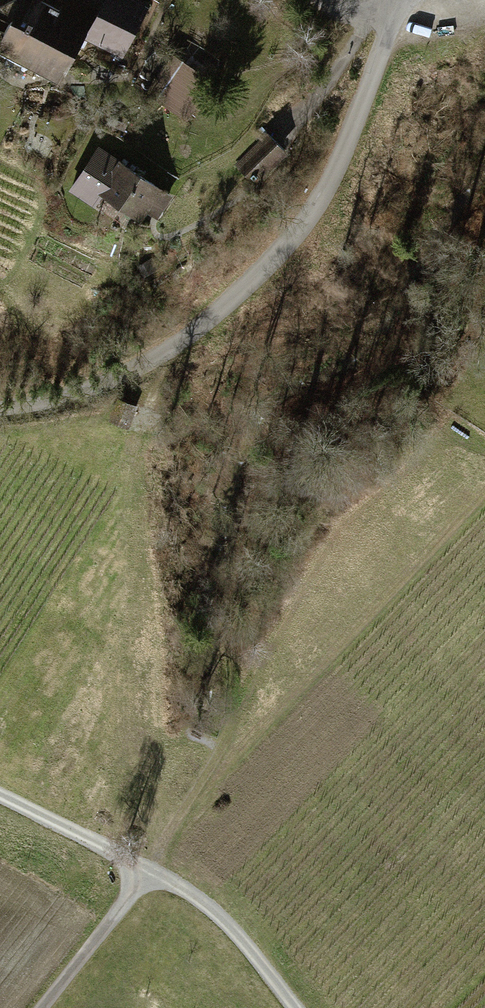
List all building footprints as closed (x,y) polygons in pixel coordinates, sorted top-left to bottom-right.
[(138,3),(132,0),(109,0),(104,11),(82,0),(64,0),(57,14),(30,0),(13,0),(0,26),(0,55),(51,81),(73,37),(110,56),(138,3)] [(162,43),(139,82),(190,113),(213,74),(162,43)] [(258,180),(290,146),(269,126),(237,160),(258,180)] [(110,160),(87,147),(60,192),(120,229),(130,211),(144,219),(156,198),(106,167),(110,160)] [(134,407),(119,402),(113,418),(128,423),(134,407)]
